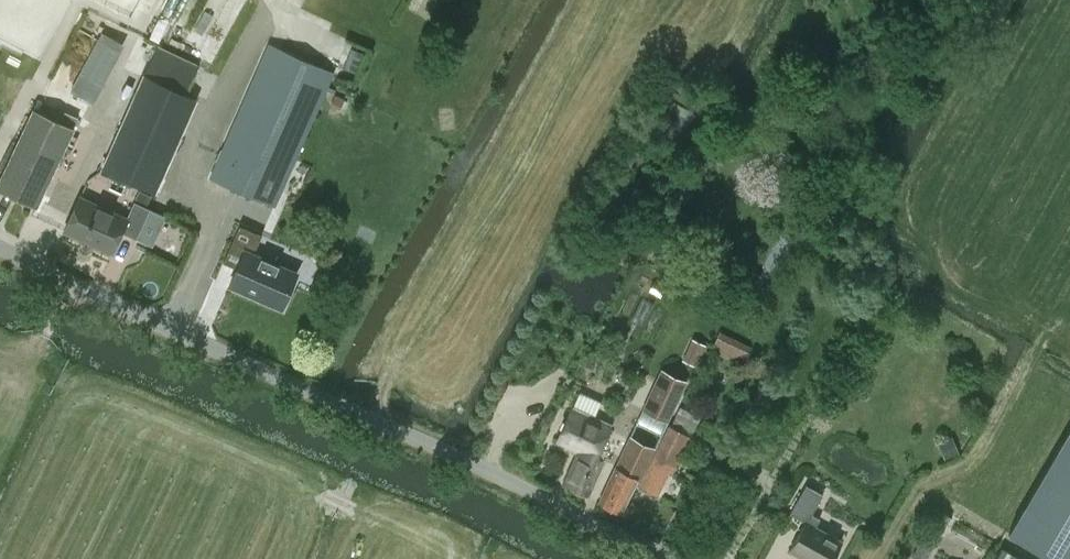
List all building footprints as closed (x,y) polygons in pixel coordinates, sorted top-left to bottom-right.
[(96,30),(66,89),(89,101),(119,42),(96,30)] [(274,205),(333,71),(270,43),(211,177),(274,205)] [(153,48),(142,75),(185,94),(196,69),(153,48)] [(0,177),(0,190),(37,207),(75,128),(33,108),(0,177)] [(65,112),(62,118),(75,124),(78,118),(65,112)] [(108,151),(100,168),(154,192),(162,175),(108,151)] [(133,200),(126,214),(111,206),(113,201),(96,194),(94,199),(83,194),(66,231),(109,251),(119,230),(134,237),(148,207),(133,200)] [(281,307),(296,272),(252,253),(260,234),(239,226),(224,262),(237,267),(229,285),(281,307)] [(752,346),(720,331),(714,343),(746,359),(752,346)] [(684,359),(698,365),(707,347),(694,340),(684,359)] [(660,374),(643,409),(668,421),(686,386),(660,374)] [(680,406),(670,425),(669,425),(642,478),(639,477),(616,465),(599,501),(621,511),(635,484),(656,494),(671,464),(677,467),(693,437),(690,435),(700,416),(680,406)] [(610,427),(571,409),(557,440),(580,450),(564,485),(587,496),(604,459),(597,456),(610,427)] [(1009,532),(1055,558),(1069,558),(1069,427),(1009,532)] [(944,457),(958,452),(951,434),(937,440),(944,457)] [(630,436),(616,465),(639,477),(653,447),(630,436)] [(807,520),(790,550),(807,558),(831,558),(842,540),(815,525),(819,518),(811,513),(823,493),(806,484),(790,511),(807,520)] [(949,516),(938,510),(911,557),(915,558),(926,558),(949,516)] [(1001,547),(994,558),(1021,558),(1001,547)]
